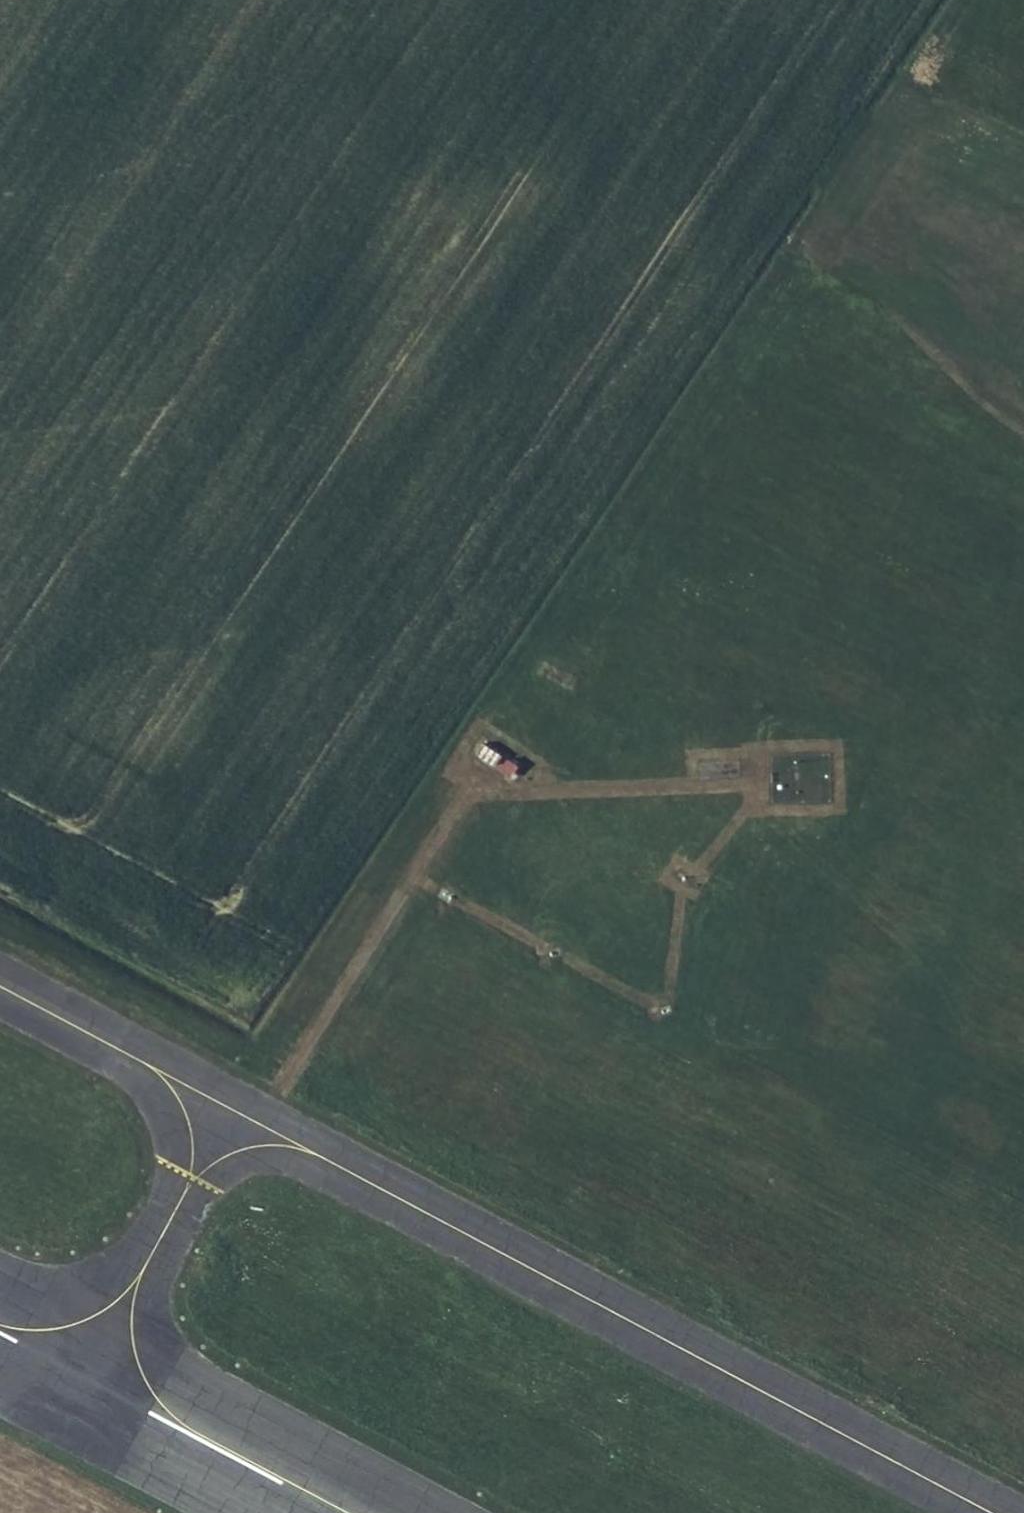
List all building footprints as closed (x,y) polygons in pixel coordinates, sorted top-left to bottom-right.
[(483,743),(476,758),(512,774),(519,758),(483,743)]
